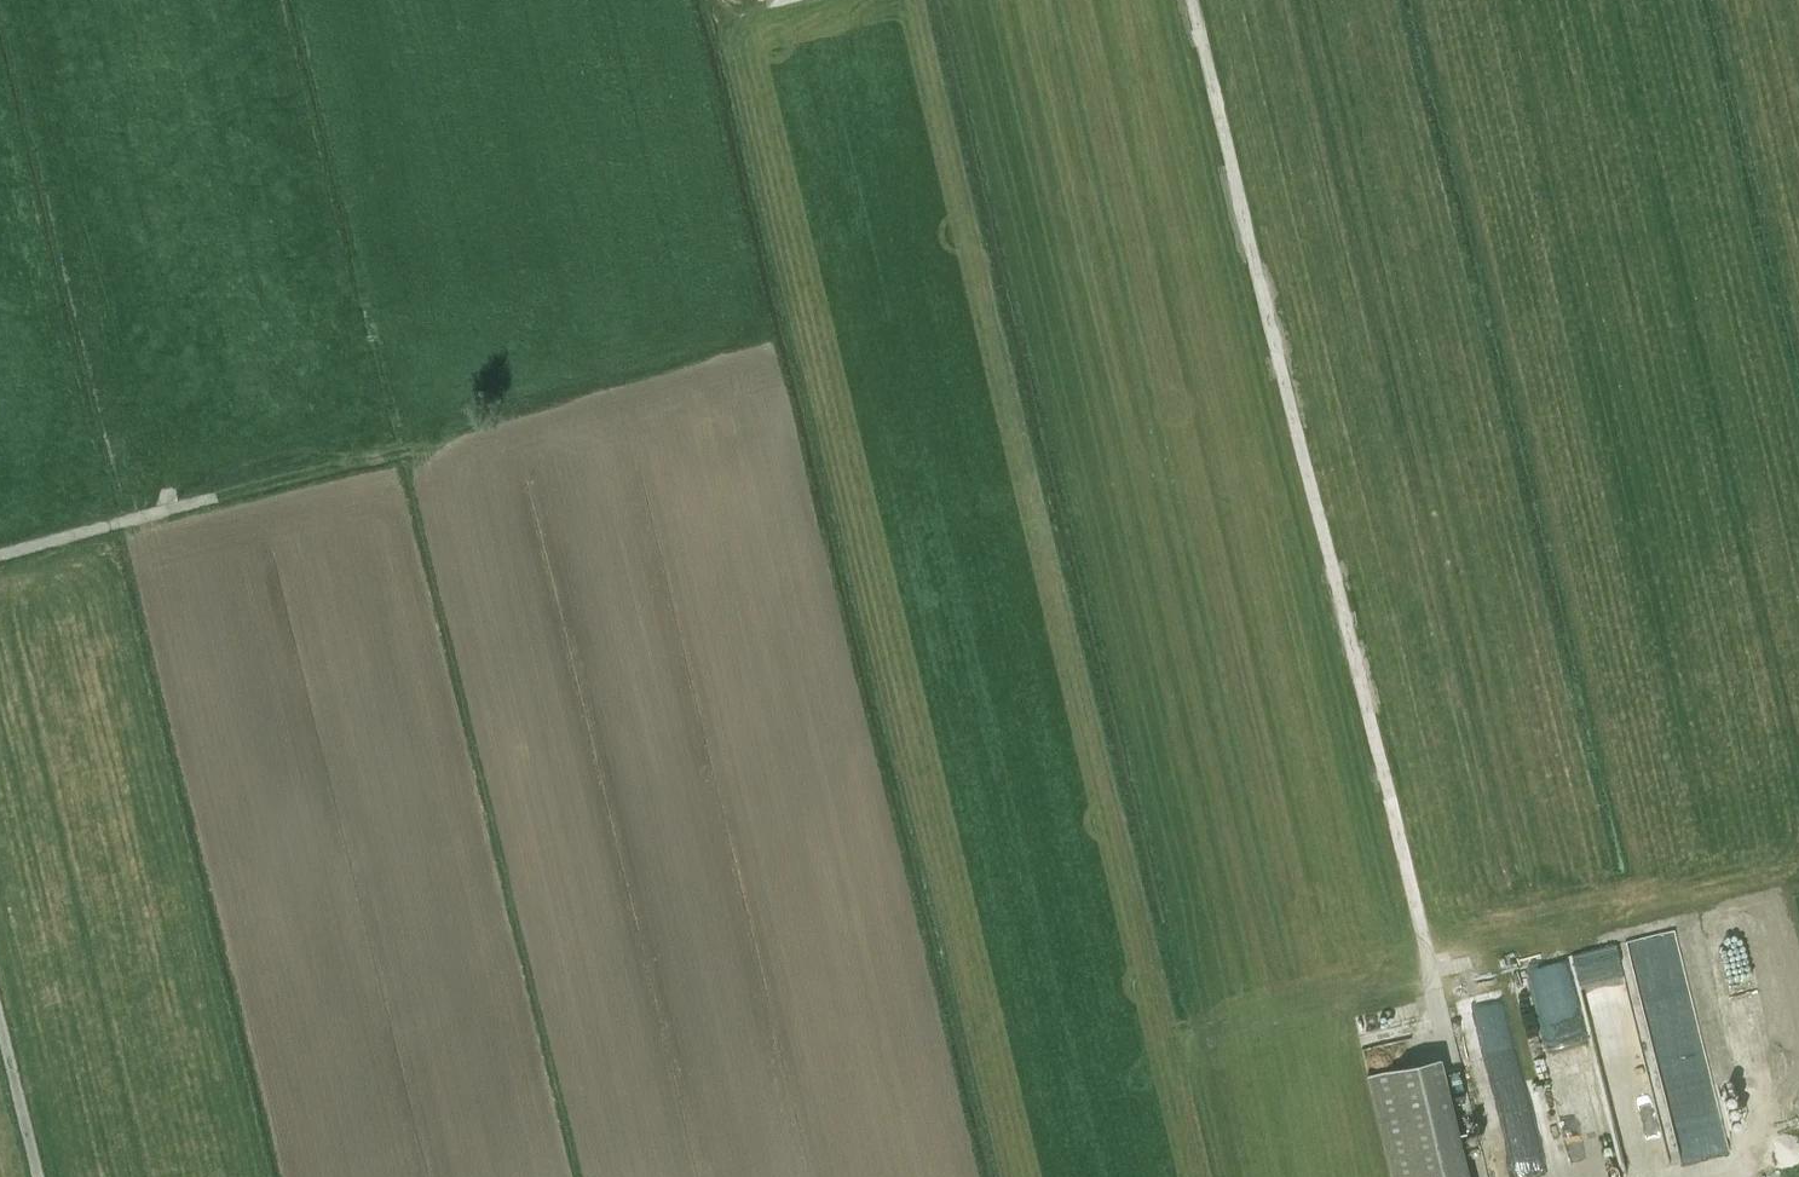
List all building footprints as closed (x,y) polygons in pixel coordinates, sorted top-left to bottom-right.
[(1554,1039),(1576,1176),(1614,1176),(1578,963),(1505,975),(1510,1010),(1515,1009),(1521,1044),(1554,1039)] [(1720,1141),(1681,968),(1633,979),(1671,1151),(1720,1141)] [(1439,1057),(1368,1074),(1392,1176),(1468,1176),(1439,1057)]
